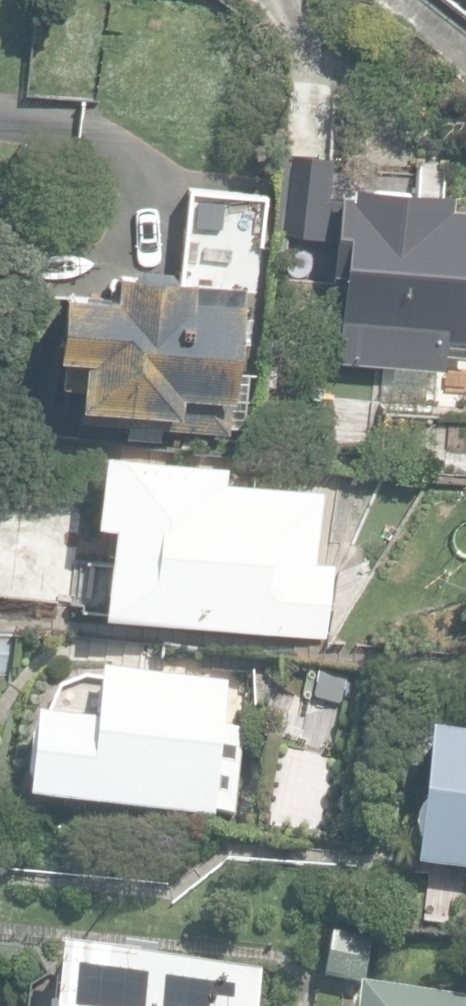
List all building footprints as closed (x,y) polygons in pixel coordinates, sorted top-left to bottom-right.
[(278,233),(320,237),(327,157),(287,152),(278,233)] [(447,361),(448,347),(465,349),(465,201),(454,200),(455,185),(354,177),(339,352),(447,361)] [(120,428),(155,431),(156,419),(226,427),(241,275),(117,263),(114,288),(65,283),(56,375),(79,377),(75,408),(122,413),(120,428)] [(102,606),(323,630),(331,558),(312,555),(321,483),(221,472),(222,457),(102,444),(94,514),(112,516),(102,606)] [(69,601),(82,494),(0,483),(0,593),(69,601)] [(31,676),(36,637),(0,632),(0,672),(31,676)] [(30,801),(215,818),(215,813),(233,815),(235,786),(218,784),(227,686),(103,674),(99,723),(38,717),(30,801)] [(413,861),(465,866),(465,730),(426,726),(413,861)] [(338,979),(365,983),(371,942),(344,939),(338,979)] [(260,962),(148,952),(148,945),(118,942),(118,949),(62,944),(61,953),(49,951),(44,1005),(256,1005),(260,962)] [(358,988),(356,1005),(465,1005),(465,998),(358,988)]
